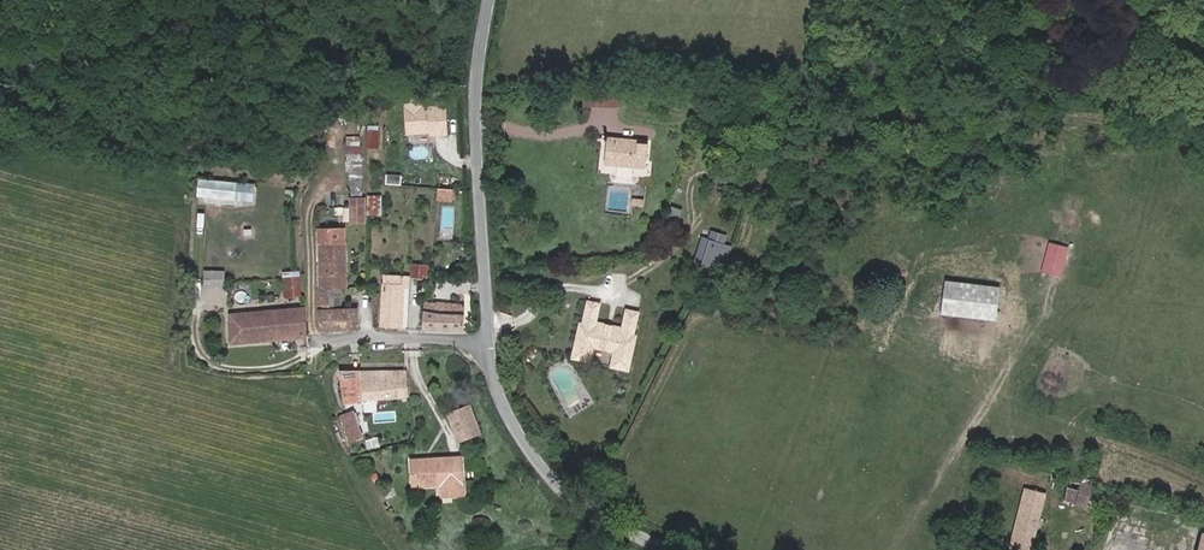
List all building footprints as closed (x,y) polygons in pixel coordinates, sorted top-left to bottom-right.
[(586,90),(585,105),(606,105),(607,90),(586,90)] [(405,135),(447,135),(447,106),(405,106),(405,135)] [(378,131),(370,131),(370,152),(378,154),(378,131)] [(346,136),(346,195),(362,195),(362,137),(346,136)] [(608,137),(606,164),(645,167),(647,141),(608,137)] [(385,184),(401,186),(402,175),(385,174),(385,184)] [(254,202),(253,184),(197,184),(197,202),(254,202)] [(453,201),(454,188),(437,187),(436,200),(453,201)] [(370,215),(381,214),(382,195),(370,196),(370,215)] [(365,223),(366,197),(348,196),(348,222),(365,223)] [(633,206),(644,206),(644,198),(633,198),(633,206)] [(681,220),(682,208),(670,206),(669,218),(681,220)] [(699,260),(715,265),(722,245),(705,240),(699,260)] [(330,287),(342,288),(342,275),(347,274),(346,265),(342,264),(342,252),(332,252),(331,245),(320,246),(320,287),(330,287)] [(728,258),(731,248),(722,245),(715,265),(718,266),(721,255),(728,258)] [(448,271),(447,265),(445,266),(444,259),(438,260),(440,272),(448,271)] [(413,263),(412,276),(427,278),(428,263),(413,263)] [(224,270),(203,270),(203,287),(224,287),(224,270)] [(403,275),(386,274),(385,289),(382,324),(403,325),(406,282),(402,282),(403,275)] [(302,294),(299,276),(285,278),(286,295),(302,294)] [(438,293),(447,292),(447,289),(451,289),(450,278),(438,279),(438,293)] [(350,328),(358,327),(359,308),(331,308),(330,287),(320,287),(317,287),(319,308),(324,331),(350,328)] [(425,329),(463,331),(464,299),(448,298),(447,302),(434,302),(427,302),(425,329)] [(593,303),(581,298),(572,319),(559,349),(570,354),(577,340),(601,351),(595,365),(607,370),(620,340),(630,318),(618,313),(610,331),(586,320),(593,303)] [(309,335),(304,307),(285,308),(286,315),(281,316),(280,312),(274,312),(274,316),(244,319),(243,313),(234,314),(238,341),(309,335)] [(559,349),(572,319),(569,317),(552,357),(569,364),(576,350),(595,358),(589,373),(606,380),(623,341),(620,340),(607,370),(595,365),(601,351),(577,340),(570,354),(559,349)] [(409,394),(406,371),(341,372),(346,400),(363,398),(365,400),(409,394)] [(472,404),(468,406),(474,423),(457,429),(461,439),(482,431),(472,404)] [(474,423),(468,406),(451,412),(457,429),(474,423)] [(353,412),(341,416),(349,437),(362,433),(353,412)] [(466,493),(464,455),(411,459),(413,487),(441,485),(442,495),(466,493)] [(1061,501),(1087,507),(1092,485),(1066,478),(1061,501)]
